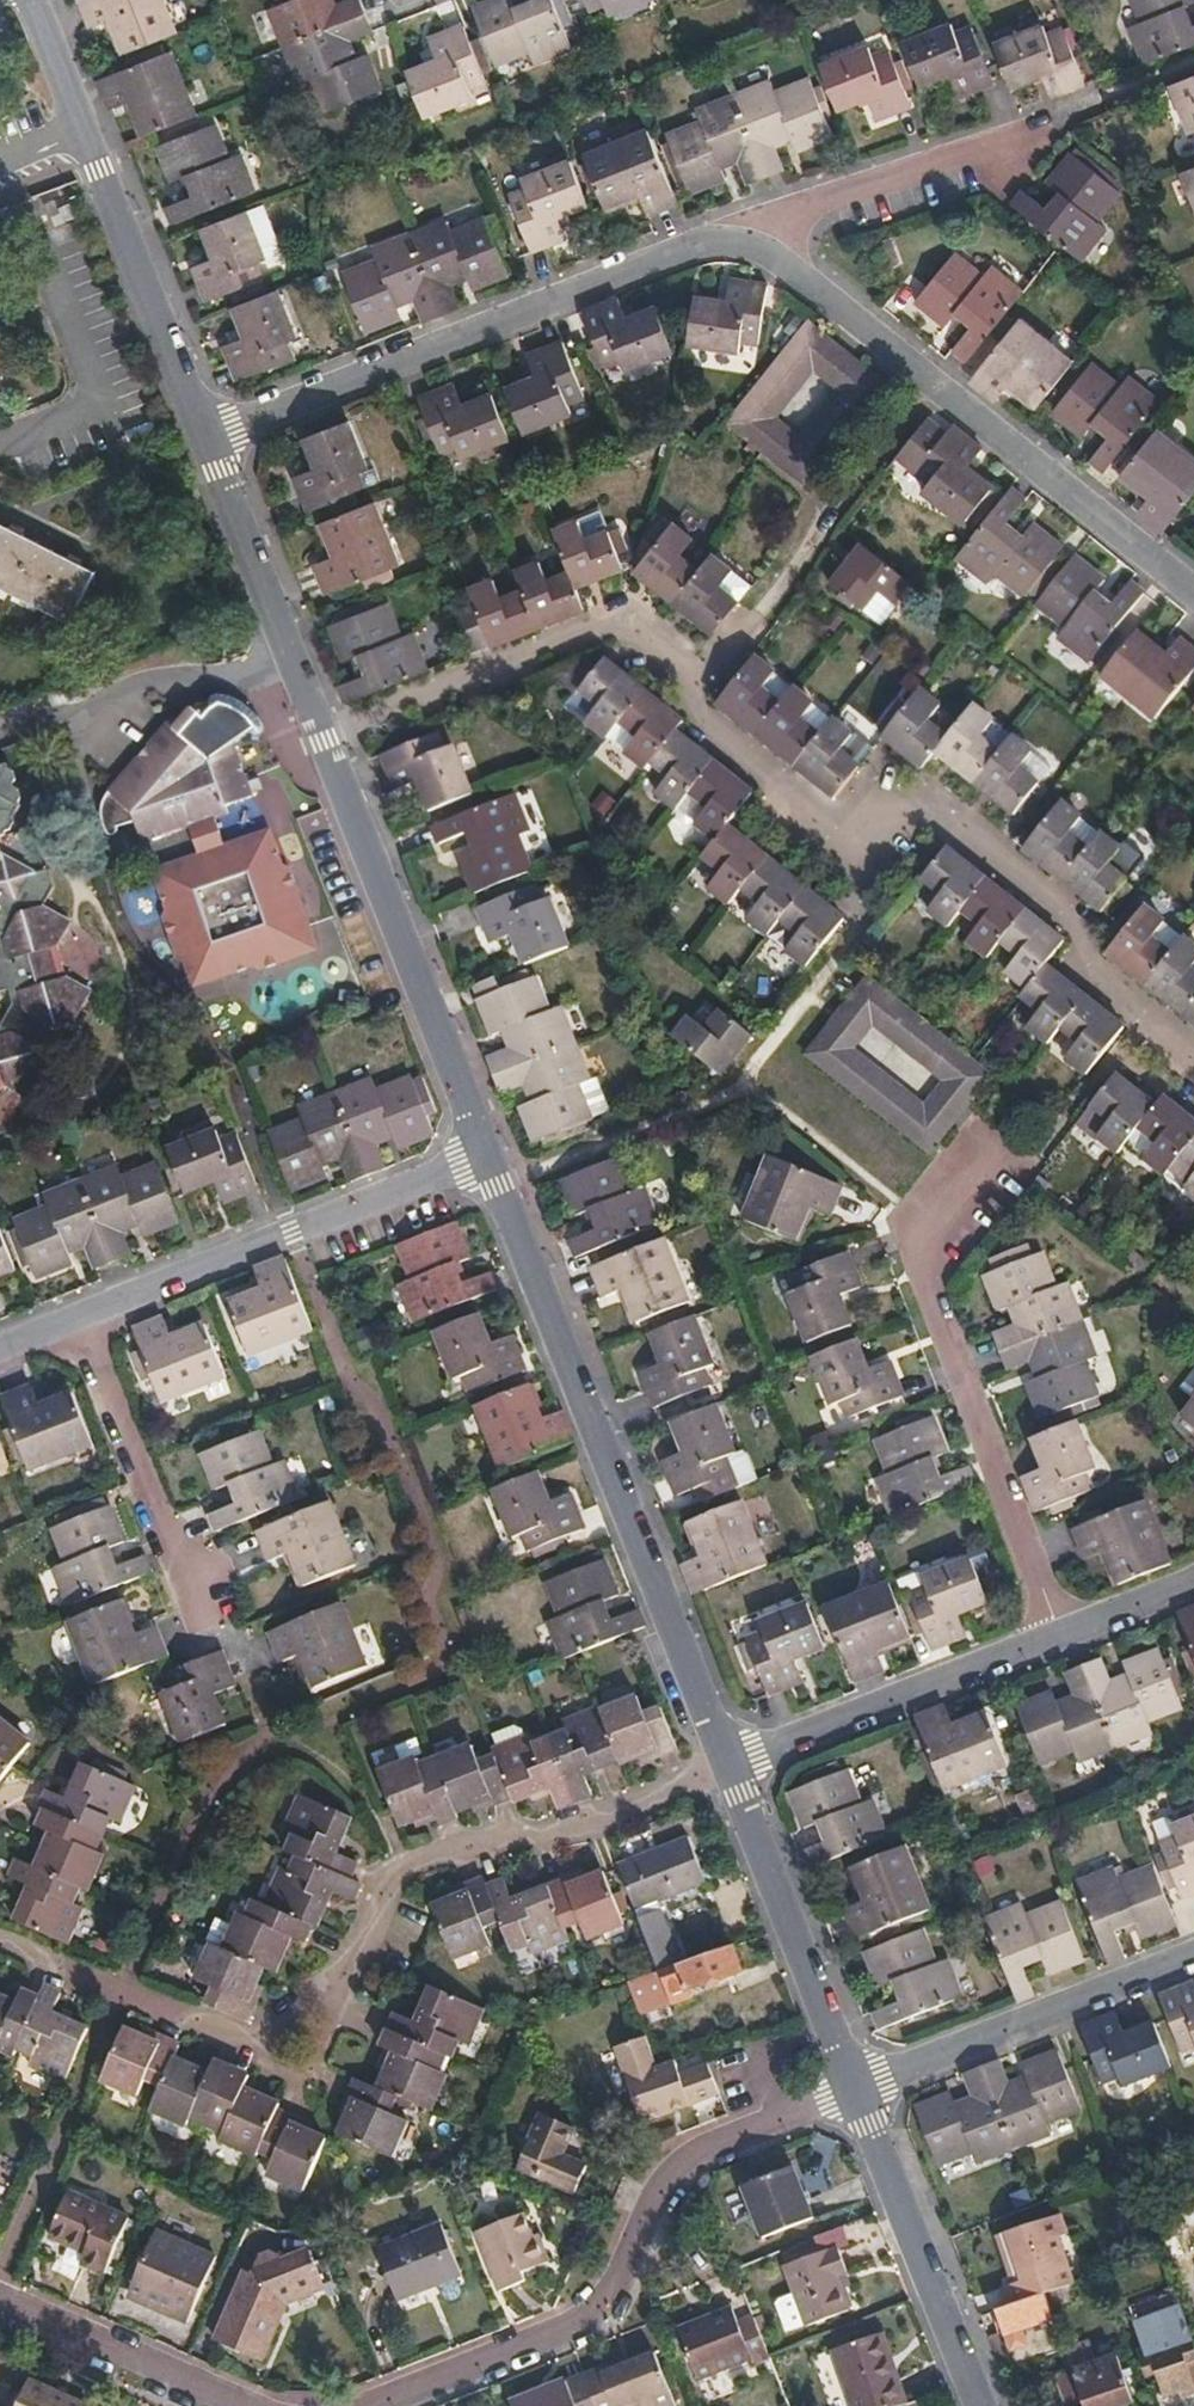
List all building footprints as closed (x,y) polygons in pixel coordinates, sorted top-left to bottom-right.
[(155,0),(94,0),(80,6),(90,32),(108,25),(121,57),(170,38),(155,0)] [(359,0),(333,9),(330,0),(288,0),(289,4),(274,9),(288,46),(366,16),(359,0)] [(550,0),(531,0),(533,5),(511,12),(506,0),(505,0),(475,12),(494,61),(525,50),(532,65),(569,51),(550,0)] [(590,11),(605,5),(610,17),(654,0),(586,0),(590,11)] [(1183,10),(1193,7),(1193,0),(1136,0),(1145,24),(1129,30),(1142,66),(1193,47),(1193,30),(1191,31),(1183,10)] [(356,64),(347,42),(373,33),(366,16),(288,46),(304,84),(320,79),(335,114),(384,95),(370,59),(356,64)] [(991,77),(973,26),(957,30),(953,21),(902,40),(919,83),(948,71),(955,90),(991,77)] [(483,83),(463,31),(423,46),(430,67),(405,77),(411,89),(425,122),(474,103),(468,90),(483,83)] [(1087,87),(1068,37),(1052,42),(1049,32),(997,50),(1013,93),(1044,83),(1050,99),(1087,87)] [(915,106),(894,54),(878,60),(874,50),(823,70),(840,113),(871,102),(878,120),(915,106)] [(192,120),(168,58),(102,84),(114,116),(133,109),(144,138),(192,120)] [(832,137),(813,87),(780,100),(773,84),(736,98),(768,177),(784,170),(773,144),(793,137),(798,150),(832,137)] [(1171,93),(1191,144),(1193,143),(1193,84),(1171,93)] [(768,177),(736,98),(700,111),(705,128),(671,142),(689,192),(726,179),(720,163),(740,158),(750,184),(768,177)] [(678,199),(650,129),(588,152),(608,204),(632,195),(640,213),(678,199)] [(251,196),(236,159),(225,163),(211,130),(164,148),(177,183),(190,178),(198,201),(171,211),(176,226),(251,196)] [(569,232),(560,211),(590,201),(573,158),(522,177),(526,188),(510,194),(530,246),(569,232)] [(1102,235),(1087,224),(1107,196),(1064,162),(1044,189),(1060,202),(1049,217),(1024,197),(1012,212),(1079,267),(1102,235)] [(265,265),(246,213),(207,228),(204,230),(217,262),(195,269),(208,305),(260,285),(254,270),(265,265)] [(505,275),(486,227),(455,238),(448,223),(411,238),(441,316),(460,309),(450,282),(468,275),(474,288),(505,275)] [(441,316),(411,238),(373,252),(379,268),(347,281),(366,330),(399,317),(394,304),(415,296),(425,322),(441,316)] [(963,366),(1015,300),(985,275),(974,291),(944,268),(913,308),(942,331),(950,320),(967,333),(949,355),(963,366)] [(758,345),(764,292),(723,286),(722,304),(690,300),(684,346),(739,354),(740,343),(758,345)] [(283,347),(297,341),(277,291),(274,293),(234,308),(245,337),(224,345),(238,380),(288,361),(283,347)] [(670,350),(653,307),(617,320),(610,302),(580,313),(600,363),(615,358),(619,368),(670,350)] [(879,382),(800,318),(744,387),(726,410),(805,474),(879,382)] [(1035,407),(1073,360),(1022,320),(970,383),(997,404),(1010,389),(1035,407)] [(582,391),(563,340),(528,354),(534,373),(502,386),(518,428),(570,408),(566,397),(582,391)] [(1118,390),(1091,369),(1056,413),(1084,435),(1093,423),(1110,436),(1093,457),(1107,468),(1160,401),(1128,377),(1118,390)] [(502,434),(486,392),(455,404),(446,383),(412,395),(432,447),(446,441),(452,453),(502,434)] [(361,468),(342,420),(299,436),(311,466),(291,474),(304,508),(355,490),(349,473),(361,468)] [(965,470),(957,464),(963,457),(969,447),(939,423),(932,432),(920,423),(894,456),(919,475),(913,484),(956,519),(957,517),(964,509),(972,514),(989,493),(982,487),(983,484),(965,470)] [(1156,433),(1122,475),(1142,491),(1129,509),(1159,533),(1193,490),(1193,462),(1156,433)] [(965,470),(969,462),(963,457),(957,464),(965,470)] [(952,556),(984,582),(993,569),(1020,589),(1023,586),(1031,593),(1044,575),(1037,570),(1054,549),(1025,526),(1022,532),(1017,538),(999,525),(1004,519),(1016,501),(1002,490),(952,556)] [(390,566),(367,505),(315,525),(325,548),(305,555),(320,595),(390,566)] [(966,522),(972,514),(964,509),(957,517),(966,522)] [(1017,538),(1022,532),(1004,519),(999,525),(1017,538)] [(618,568),(604,533),(580,541),(573,522),(550,531),(567,574),(571,586),(618,568)] [(694,570),(676,556),(689,540),(671,525),(632,573),(668,602),(694,570)] [(0,532),(0,597),(67,631),(93,578),(0,532)] [(901,579),(854,542),(823,580),(854,605),(869,586),(886,599),(901,579)] [(734,603),(714,587),(727,569),(707,554),(699,564),(694,570),(668,602),(708,635),(734,603)] [(1120,631),(1114,625),(1138,594),(1123,582),(1105,605),(1089,593),(1099,579),(1070,556),(1041,592),(1070,616),(1058,630),(1089,656),(1097,644),(1106,650),(1120,631)] [(571,586),(567,574),(542,583),(535,564),(511,572),(518,592),(533,629),(581,610),(571,586)] [(533,629),(518,592),(497,599),(489,582),(467,590),(471,600),(487,643),(488,646),(533,629)] [(487,643),(471,600),(451,608),(468,652),(487,643)] [(345,704),(424,672),(409,633),(393,640),(380,609),(374,611),(372,605),(336,618),(339,626),(331,628),(345,663),(358,658),(365,674),(337,685),(345,704)] [(1164,644),(1143,627),(1138,633),(1159,650),(1164,644)] [(1193,687),(1193,675),(1192,674),(1193,671),(1193,650),(1172,633),(1164,644),(1159,650),(1138,633),(1122,652),(1107,678),(1156,717),(1178,690),(1186,697),(1193,687)] [(779,705),(760,691),(774,673),(753,656),(715,704),(755,735),(779,705)] [(617,722),(642,691),(604,661),(578,693),(599,709),(586,725),(604,739),(617,722)] [(779,705),(792,688),(774,673),(760,691),(779,705)] [(818,736),(799,721),(812,704),(792,688),(779,705),(755,735),(794,766),(818,736)] [(935,707),(914,690),(895,714),(881,732),(875,739),(882,745),(914,771),(927,754),(938,740),(920,726),(935,707)] [(675,734),(683,724),(642,691),(617,722),(637,738),(624,754),(645,771),(650,765),(675,734)] [(316,938),(288,869),(280,866),(267,833),(222,850),(211,822),(226,818),(226,811),(252,802),(250,797),(246,785),(233,749),(249,738),(254,741),(262,740),(266,737),(266,732),(260,724),(247,712),(233,703),(214,698),(210,699),(211,707),(199,709),(191,712),(184,718),(180,724),(172,721),(107,799),(102,808),(101,816),(101,825),(109,845),(114,844),(115,843),(117,832),(134,827),(142,848),(188,832),(199,859),(187,864),(184,872),(157,882),(174,915),(172,923),(191,963),(198,964),(204,977),(221,983),(269,964),(276,967),(309,953),(316,938)] [(831,719),(812,704),(799,721),(818,736),(831,719)] [(993,755),(974,741),(987,724),(965,707),(938,740),(927,754),(968,786),(993,755)] [(881,732),(895,714),(888,709),(874,727),(881,732)] [(854,765),(836,751),(850,733),(831,719),(818,736),(794,766),(830,795),(854,765)] [(473,794),(454,742),(442,747),(438,733),(387,752),(401,789),(404,787),(415,783),(419,793),(426,813),(473,794)] [(854,765),(868,748),(850,733),(836,751),(854,765)] [(688,795),(713,764),(675,734),(650,765),(669,779),(656,794),(677,809),(688,795)] [(1031,786),(1012,771),(1025,754),(1006,739),(993,755),(968,786),(1006,817),(1031,786)] [(714,839),(751,794),(713,764),(688,795),(708,809),(697,825),(714,839)] [(1,840),(6,839),(12,829),(10,821),(15,815),(12,809),(17,808),(11,793),(6,791),(7,785),(6,779),(0,774),(0,841),(1,840)] [(246,785),(250,797),(262,793),(257,781),(246,785)] [(407,797),(419,793),(415,783),(404,787),(407,797)] [(532,870),(518,835),(535,830),(520,794),(441,825),(446,841),(466,834),(476,830),(483,849),(474,852),(469,853),(482,890),(532,870)] [(697,825),(708,809),(688,795),(677,809),(678,821),(686,827),(695,824),(697,825)] [(1062,835),(1075,818),(1055,802),(1050,809),(1043,803),(1028,823),(1035,828),(1017,851),(1054,880),(1080,848),(1062,835)] [(483,849),(476,830),(466,834),(474,852),(483,849)] [(740,891),(765,860),(726,830),(702,861),(721,876),(708,893),(727,908),(740,891)] [(1117,879),(1102,867),(1115,850),(1092,832),(1080,848),(1054,880),(1092,910),(1095,907),(1102,913),(1118,892),(1112,886),(1117,879)] [(135,852),(130,837),(115,843),(114,844),(118,858),(135,852)] [(994,947),(1017,915),(938,851),(913,884),(933,900),(920,916),(940,932),(953,915),(975,933),(961,949),(980,964),(994,947)] [(14,1095),(34,1105),(49,1075),(43,1051),(36,1048),(45,1032),(51,1035),(74,1028),(89,995),(68,985),(57,954),(71,928),(42,913),(52,893),(47,875),(40,877),(0,858),(0,1099),(14,1095)] [(802,968),(840,920),(765,860),(740,891),(760,907),(747,924),(766,939),(779,922),(797,936),(784,953),(802,968)] [(157,882),(184,872),(187,864),(154,877),(157,882)] [(561,949),(543,898),(530,903),(525,887),(476,907),(489,943),(495,941),(495,939),(509,934),(513,944),(521,964),(546,955),(561,949)] [(1167,952),(1151,938),(1164,922),(1143,905),(1137,912),(1130,905),(1115,923),(1123,929),(1105,952),(1143,982),(1167,952)] [(1040,966),(1055,947),(1017,915),(994,947),(1011,961),(998,977),(1017,994),(1040,966)] [(784,953),(797,936),(779,922),(766,939),(784,953)] [(338,928),(327,932),(331,943),(342,938),(338,928)] [(513,944),(509,934),(495,939),(495,941),(499,949),(513,944)] [(1193,998),(1193,972),(1188,967),(1193,960),(1193,946),(1181,935),(1167,952),(1143,982),(1181,1014),(1193,998)] [(320,949),(316,938),(309,953),(320,949)] [(1055,1031),(1079,997),(1040,966),(1017,994),(1015,997),(1035,1014),(1021,1030),(1041,1046),(1055,1031)] [(924,1146),(985,1071),(861,971),(800,1047),(924,1146)] [(210,988),(221,983),(204,977),(210,988)] [(603,1118),(561,1006),(543,1013),(530,980),(483,997),(497,1032),(499,1031),(509,1027),(516,1045),(506,1049),(487,1056),(502,1095),(523,1087),(532,1084),(539,1102),(530,1105),(527,1107),(540,1141),(549,1138),(551,1145),(579,1134),(577,1128),(603,1118)] [(1119,1030),(1079,997),(1055,1031),(1074,1046),(1061,1063),(1080,1077),(1112,1039),(1119,1030)] [(1181,1014),(1193,1024),(1193,998),(1181,1014)] [(654,1034),(691,1080),(730,1049),(705,1017),(686,1032),(674,1018),(654,1034)] [(516,1045),(509,1027),(499,1031),(506,1049),(516,1045)] [(1135,1125),(1153,1102),(1113,1072),(1088,1105),(1109,1120),(1096,1136),(1116,1151),(1135,1125)] [(539,1102),(532,1084),(523,1087),(530,1105),(539,1102)] [(431,1138),(411,1090),(375,1102),(368,1086),(332,1100),(364,1180),(379,1174),(371,1151),(367,1145),(386,1138),(389,1144),(394,1151),(431,1138)] [(1193,1132),(1193,1122),(1158,1095),(1153,1102),(1135,1125),(1157,1141),(1144,1159),(1164,1173),(1176,1157),(1193,1132)] [(364,1180),(332,1100),(297,1114),(303,1132),(269,1144),(288,1193),(319,1180),(317,1172),(314,1165),(334,1157),(337,1165),(345,1187),(364,1180)] [(1176,1157),(1193,1170),(1193,1132),(1176,1157)] [(371,1151),(389,1144),(386,1138),(367,1145),(371,1151)] [(251,1193),(235,1152),(219,1158),(214,1147),(167,1165),(180,1198),(199,1191),(209,1188),(211,1196),(215,1207),(251,1193)] [(317,1172),(337,1165),(334,1157),(314,1165),(317,1172)] [(828,1218),(840,1180),(772,1159),(752,1220),(800,1235),(807,1211),(815,1214),(828,1218)] [(571,1240),(576,1252),(580,1261),(598,1253),(603,1263),(663,1236),(644,1192),(628,1199),(620,1180),(614,1167),(567,1188),(580,1218),(585,1216),(594,1212),(601,1227),(592,1231),(583,1235),(571,1240)] [(1181,1189),(1193,1198),(1193,1172),(1181,1189)] [(168,1228),(148,1179),(116,1191),(110,1176),(76,1190),(105,1269),(123,1262),(114,1242),(111,1235),(130,1227),(133,1235),(135,1240),(168,1228)] [(211,1196),(209,1188),(199,1191),(204,1199),(211,1196)] [(105,1269),(76,1190),(36,1205),(42,1222),(9,1236),(12,1242),(1,1246),(16,1281),(24,1276),(29,1283),(61,1270),(59,1263),(55,1256),(77,1248),(80,1256),(88,1276),(105,1269)] [(808,1237),(815,1214),(807,1211),(800,1235),(808,1237)] [(592,1231),(601,1227),(594,1212),(585,1216),(592,1231)] [(133,1235),(130,1227),(111,1235),(114,1242),(133,1235)] [(408,1326),(486,1295),(481,1277),(447,1289),(440,1270),(456,1265),(442,1229),(394,1249),(406,1283),(394,1288),(408,1326)] [(687,1301),(664,1242),(598,1268),(612,1304),(622,1300),(631,1296),(641,1320),(687,1301)] [(80,1256),(77,1248),(55,1256),(59,1263),(80,1256)] [(0,1255),(0,1281),(9,1278),(0,1255)] [(802,1345),(845,1329),(837,1309),(833,1298),(844,1293),(852,1291),(838,1255),(786,1274),(792,1290),(782,1294),(802,1345)] [(1047,1292),(1036,1260),(983,1279),(995,1312),(1002,1310),(1011,1306),(1018,1327),(1010,1330),(991,1337),(997,1354),(1076,1326),(1062,1287),(1047,1292)] [(303,1337),(276,1270),(244,1282),(247,1293),(251,1303),(223,1314),(241,1361),(303,1337)] [(251,1303),(247,1293),(219,1303),(223,1314),(251,1303)] [(849,1303),(844,1293),(833,1298),(837,1309),(849,1303)] [(641,1320),(631,1296),(622,1300),(631,1324),(641,1320)] [(1018,1327),(1011,1306),(1002,1310),(1010,1330),(1018,1327)] [(454,1379),(461,1394),(512,1375),(499,1341),(481,1347),(469,1314),(424,1332),(444,1383),(454,1379)] [(653,1337),(687,1323),(685,1316),(650,1330),(653,1337)] [(166,1340),(200,1327),(197,1319),(163,1332),(166,1340)] [(713,1372),(702,1346),(692,1321),(687,1323),(653,1337),(651,1338),(660,1359),(664,1369),(652,1374),(643,1377),(659,1415),(692,1402),(695,1410),(713,1403),(702,1376),(713,1372)] [(220,1376),(200,1327),(166,1340),(163,1332),(160,1323),(130,1335),(136,1352),(126,1356),(137,1386),(147,1382),(156,1402),(220,1376)] [(1088,1358),(1076,1326),(997,1354),(1003,1371),(1030,1362),(1036,1377),(1088,1358)] [(894,1402),(880,1367),(873,1369),(861,1374),(859,1367),(849,1343),(807,1360),(827,1409),(837,1405),(844,1424),(894,1402)] [(1038,1424),(1087,1406),(1075,1373),(1091,1367),(1088,1358),(1036,1377),(1039,1384),(1025,1389),(1038,1424)] [(664,1369),(660,1359),(648,1364),(652,1374),(664,1369)] [(861,1374),(873,1369),(869,1362),(860,1366),(859,1367),(861,1374)] [(42,1406),(73,1396),(69,1387),(39,1398),(42,1406)] [(32,1470),(93,1445),(89,1436),(73,1396),(42,1406),(39,1398),(37,1392),(6,1403),(17,1431),(8,1434),(19,1462),(28,1458),(32,1470)] [(470,1412),(495,1474),(563,1449),(553,1420),(536,1427),(524,1392),(470,1412)] [(1183,1411),(1193,1419),(1193,1396),(1183,1411)] [(735,1459),(716,1409),(673,1425),(681,1447),(685,1456),(674,1460),(665,1464),(678,1497),(696,1490),(699,1496),(731,1484),(723,1463),(735,1459)] [(874,1479),(889,1518),(968,1488),(961,1471),(942,1478),(935,1481),(926,1459),(933,1456),(944,1452),(931,1417),(879,1437),(892,1472),(874,1479)] [(1022,1477),(1033,1507),(1082,1490),(1077,1476),(1086,1473),(1069,1423),(1026,1439),(1034,1461),(1038,1471),(1025,1476),(1022,1477)] [(215,1521),(223,1540),(302,1507),(287,1471),(274,1476),(260,1442),(210,1463),(224,1496),(241,1489),(249,1507),(215,1521)] [(685,1456),(681,1447),(671,1451),(674,1460),(685,1456)] [(942,1478),(933,1456),(926,1459),(935,1481),(942,1478)] [(1038,1471),(1034,1461),(1022,1466),(1025,1476),(1038,1471)] [(510,1540),(516,1556),(569,1537),(555,1501),(540,1508),(529,1480),(485,1497),(502,1543),(510,1540)] [(1110,1560),(1118,1581),(1168,1562),(1146,1500),(1074,1527),(1089,1568),(1101,1563),(1110,1560)] [(768,1565),(745,1503),(696,1522),(704,1544),(681,1553),(696,1592),(768,1565)] [(53,1566),(68,1603),(147,1571),(142,1557),(110,1570),(101,1548),(112,1544),(97,1507),(91,1510),(88,1504),(51,1519),(54,1526),(50,1528),(63,1562),(53,1566)] [(283,1567),(294,1596),(363,1568),(338,1506),(292,1525),(305,1558),(283,1567)] [(1118,1581),(1110,1560),(1101,1563),(1109,1584),(1118,1581)] [(604,1620),(596,1597),(608,1592),(595,1561),(543,1581),(554,1613),(536,1620),(553,1661),(561,1658),(610,1638),(632,1630),(624,1612),(604,1620)] [(907,1600),(926,1649),(964,1634),(962,1630),(958,1618),(966,1615),(986,1607),(969,1563),(920,1582),(924,1594),(907,1600)] [(825,1613),(854,1682),(892,1667),(888,1656),(884,1647),(905,1638),(885,1589),(825,1613)] [(68,1616),(94,1677),(163,1651),(152,1623),(151,1621),(130,1630),(117,1597),(109,1600),(106,1594),(70,1608),(73,1614),(68,1616)] [(742,1643),(761,1693),(798,1679),(796,1674),(790,1659),(800,1655),(822,1647),(806,1605),(754,1624),(759,1637),(742,1643)] [(1193,1660),(1193,1613),(1178,1619),(1193,1660)] [(971,1627),(966,1615),(958,1618),(962,1630),(971,1627)] [(370,1682),(343,1617),(277,1644),(291,1677),(306,1672),(319,1702),(370,1682)] [(909,1648),(905,1638),(884,1647),(888,1656),(909,1648)] [(1176,1703),(1157,1652),(1123,1665),(1127,1674),(1131,1684),(1112,1692),(1108,1681),(1101,1662),(1082,1669),(1113,1748),(1152,1733),(1145,1715),(1176,1703)] [(806,1670),(800,1655),(790,1659),(796,1674),(806,1670)] [(240,1699),(226,1665),(189,1677),(194,1694),(183,1699),(203,1749),(214,1744),(230,1738),(219,1707),(240,1699)] [(1019,1708),(1039,1759),(1069,1747),(1075,1763),(1113,1748),(1082,1669),(1065,1676),(1076,1704),(1056,1712),(1050,1696),(1019,1708)] [(1131,1684),(1127,1674),(1108,1681),(1112,1692),(1131,1684)] [(660,1754),(642,1714),(624,1721),(617,1705),(581,1720),(601,1764),(604,1770),(620,1763),(641,1755),(644,1761),(660,1754)] [(927,1743),(947,1794),(1008,1770),(988,1721),(964,1730),(961,1721),(956,1709),(918,1724),(920,1729),(910,1733),(916,1748),(927,1743)] [(964,1730),(988,1721),(985,1712),(961,1721),(964,1730)] [(601,1764),(581,1720),(579,1714),(545,1727),(548,1738),(529,1746),(555,1805),(575,1797),(569,1777),(601,1764)] [(23,1751),(0,1735),(0,1780),(23,1751)] [(555,1805),(529,1746),(510,1753),(506,1744),(471,1759),(473,1764),(492,1807),(507,1801),(529,1793),(532,1801),(536,1812),(555,1805)] [(623,1769),(644,1761),(641,1755),(620,1763),(623,1769)] [(492,1807),(473,1764),(454,1771),(448,1756),(414,1771),(435,1820),(453,1813),(471,1806),(474,1813),(492,1807)] [(111,1819),(124,1786),(75,1768),(60,1798),(38,1791),(29,1812),(36,1815),(92,1834),(99,1816),(111,1819)] [(435,1820),(414,1771),(405,1775),(397,1778),(394,1772),(357,1788),(378,1837),(393,1832),(414,1824),(416,1830),(419,1835),(438,1828),(435,1820)] [(805,1859),(813,1878),(892,1847),(877,1809),(860,1816),(846,1782),(795,1802),(809,1836),(826,1830),(833,1848),(805,1859)] [(510,1809),(532,1801),(529,1793),(507,1801),(510,1809)] [(331,1852),(345,1817),(295,1796),(280,1833),(290,1837),(283,1853),(295,1857),(343,1877),(351,1861),(331,1852)] [(456,1821),(474,1813),(471,1806),(453,1813),(456,1821)] [(85,1854),(92,1834),(36,1815),(28,1832),(40,1837),(28,1871),(75,1889),(80,1892),(93,1858),(85,1854)] [(416,1830),(414,1824),(393,1832),(395,1838),(416,1830)] [(1186,1906),(1193,1903),(1193,1832),(1178,1838),(1182,1848),(1165,1855),(1186,1906)] [(704,1886),(685,1835),(614,1862),(636,1919),(655,1913),(652,1906),(704,1886)] [(846,1906),(862,1943),(932,1916),(908,1855),(857,1875),(866,1898),(857,1902),(846,1906)] [(313,1929),(328,1896),(348,1904),(357,1883),(343,1877),(295,1857),(286,1876),(280,1874),(266,1906),(308,1926),(313,1929)] [(61,1946),(74,1912),(68,1909),(75,1889),(28,1871),(12,1864),(3,1884),(24,1892),(10,1929),(61,1946)] [(588,1878),(584,1870),(564,1879),(567,1887),(588,1878)] [(623,1924),(604,1871),(588,1878),(567,1887),(564,1879),(546,1886),(549,1889),(565,1930),(585,1923),(590,1936),(623,1924)] [(1180,1927),(1157,1876),(1126,1889),(1119,1872),(1082,1888),(1113,1966),(1130,1959),(1119,1931),(1127,1928),(1141,1924),(1144,1934),(1146,1939),(1180,1927)] [(866,1898),(857,1875),(849,1879),(857,1902),(866,1898)] [(568,1940),(565,1930),(549,1889),(514,1902),(507,1882),(486,1890),(500,1921),(509,1949),(530,1942),(534,1953),(568,1940)] [(481,1928),(500,1921),(486,1890),(484,1883),(471,1888),(474,1896),(449,1905),(432,1911),(453,1965),(489,1950),(481,1928)] [(449,1905),(474,1896),(471,1888),(446,1897),(449,1905)] [(271,1971),(285,1938),(300,1944),(308,1926),(266,1906),(251,1900),(242,1918),(236,1915),(231,1926),(220,1949),(258,1965),(271,1971)] [(1085,1962),(1066,1912),(1033,1925),(1026,1909),(986,1924),(1016,2003),(1037,1996),(1032,1981),(1026,1968),(1046,1959),(1052,1972),(1054,1975),(1085,1962)] [(207,1943),(220,1949),(231,1926),(212,1918),(201,1941),(207,1943)] [(1144,1934),(1141,1924),(1127,1928),(1132,1938),(1144,1934)] [(249,1984),(258,1965),(220,1949),(207,1943),(198,1963),(190,1980),(206,1987),(198,2004),(239,2021),(254,1986),(249,1984)] [(876,2024),(882,2039),(964,2007),(950,1971),(933,1977),(921,1945),(869,1966),(882,1999),(887,1997),(897,1993),(904,2013),(895,2017),(876,2024)] [(742,1972),(732,1946),(697,1958),(626,1982),(637,2016),(681,2001),(678,1994),(673,1979),(684,1976),(688,1990),(742,1972)] [(1052,1972),(1046,1959),(1026,1968),(1032,1981),(1052,1972)] [(688,1990),(684,1976),(673,1979),(678,1994),(688,1990)] [(1167,1996),(1184,2044),(1193,2041),(1193,1986),(1167,1996)] [(64,2083),(84,2033),(67,2026),(56,2021),(49,2019),(58,1996),(39,1987),(33,2003),(12,2050),(32,2059),(28,2069),(64,2083)] [(465,2044),(478,2013),(430,1993),(415,2023),(399,2017),(390,2037),(447,2061),(451,2062),(459,2042),(465,2044)] [(904,2013),(897,1993),(887,1997),(895,2017),(904,2013)] [(33,2003),(13,1996),(9,2007),(0,2004),(0,2060),(7,2063),(12,2050),(33,2003)] [(67,2026),(71,2015),(60,2011),(56,2021),(67,2026)] [(1126,2033),(1120,2018),(1110,2022),(1116,2036),(1126,2033)] [(1108,2074),(1113,2089),(1160,2071),(1143,2026),(1126,2033),(1116,2036),(1110,2022),(1110,2019),(1076,2032),(1094,2079),(1108,2074)] [(161,2088),(172,2063),(178,2047),(160,2039),(156,2048),(142,2039),(122,2031),(99,2084),(135,2099),(144,2081),(161,2088)] [(156,2048),(160,2039),(146,2033),(142,2039),(156,2048)] [(448,2083),(439,2079),(447,2061),(390,2037),(382,2056),(396,2062),(382,2098),(395,2103),(434,2119),(448,2083)] [(716,2098),(706,2070),(681,2077),(675,2062),(655,2069),(645,2038),(612,2050),(640,2127),(670,2117),(672,2113),(716,2098)] [(208,2129),(232,2072),(214,2064),(208,2078),(172,2063),(161,2088),(150,2113),(187,2129),(191,2122),(208,2129)] [(977,2076),(1008,2151),(1044,2138),(1039,2124),(1073,2111),(1054,2063),(1019,2076),(1020,2080),(1024,2088),(1003,2096),(1000,2087),(993,2069),(977,2076)] [(275,2119),(279,2108),(246,2096),(252,2081),(232,2072),(208,2129),(228,2138),(225,2143),(258,2158),(259,2156),(275,2119)] [(1008,2151),(977,2076),(959,2083),(969,2109),(951,2116),(946,2107),(913,2121),(932,2166),(965,2154),(970,2168),(1008,2151)] [(1024,2088),(1020,2080),(1000,2087),(1003,2096),(1024,2088)] [(392,2163),(406,2127),(388,2120),(395,2103),(382,2098),(356,2088),(342,2124),(349,2127),(343,2142),(392,2163)] [(306,2190),(324,2147),(311,2140),(291,2134),(293,2126),(275,2119),(259,2156),(277,2165),(273,2177),(306,2190)] [(542,2119),(519,2175),(576,2199),(589,2169),(564,2158),(575,2133),(542,2119)] [(314,2134),(293,2126),(291,2134),(311,2140),(314,2134)] [(591,2162),(598,2140),(580,2134),(572,2155),(591,2162)] [(742,2186),(760,2236),(814,2216),(796,2166),(742,2186)] [(65,2197),(44,2243),(82,2260),(77,2270),(101,2280),(127,2225),(65,2197)] [(1079,2279),(1058,2225),(1065,2222),(1060,2206),(1007,2226),(1024,2274),(1013,2278),(1021,2299),(1044,2291),(1073,2281),(1079,2279)] [(523,2222),(481,2237),(505,2298),(534,2286),(530,2276),(556,2267),(545,2239),(531,2244),(523,2222)] [(1024,2274),(1007,2226),(996,2230),(1013,2278),(1024,2274)] [(848,2247),(842,2227),(821,2236),(813,2238),(819,2255),(827,2252),(829,2255),(840,2250),(848,2247)] [(378,2256),(397,2306),(433,2293),(434,2296),(463,2286),(444,2233),(378,2256)] [(215,2262),(154,2236),(128,2295),(171,2314),(167,2322),(184,2330),(215,2262)] [(773,2304),(786,2336),(849,2312),(837,2279),(849,2274),(840,2250),(829,2255),(827,2252),(819,2255),(782,2269),(792,2296),(773,2304)] [(327,2293),(312,2256),(282,2267),(281,2264),(270,2260),(257,2265),(251,2280),(241,2278),(211,2347),(248,2362),(252,2354),(260,2358),(272,2331),(264,2329),(271,2313),(327,2293)] [(855,2290),(849,2274),(837,2279),(843,2294),(855,2290)] [(1021,2299),(1013,2278),(1001,2281),(1009,2303),(1021,2299)] [(1079,2298),(1073,2281),(1044,2291),(1050,2307),(1079,2298)] [(1023,2328),(1054,2317),(1050,2307),(1044,2291),(1021,2299),(1009,2303),(996,2307),(1009,2349),(1029,2344),(1023,2328)] [(1183,2311),(1177,2294),(1130,2309),(1145,2353),(1140,2355),(1147,2378),(1158,2375),(1165,2397),(1193,2389),(1193,2393),(1193,2342),(1183,2311)] [(171,2314),(128,2295),(124,2305),(167,2322),(171,2314)] [(768,2360),(752,2315),(737,2319),(733,2309),(677,2330),(699,2386),(768,2360)] [(900,2373),(896,2376),(880,2336),(837,2353),(857,2405),(901,2405),(903,2405),(911,2403),(900,2373)] [(653,2357),(623,2369),(620,2362),(584,2377),(590,2395),(594,2405),(673,2405),(653,2357)] [(1116,2357),(1073,2373),(1084,2405),(1125,2405),(1133,2403),(1116,2357)] [(1073,2373),(1054,2379),(1064,2405),(1084,2405),(1073,2373)] [(590,2395),(584,2377),(506,2405),(507,2405),(594,2405),(590,2395)] [(25,2382),(14,2405),(80,2405),(25,2382)]
